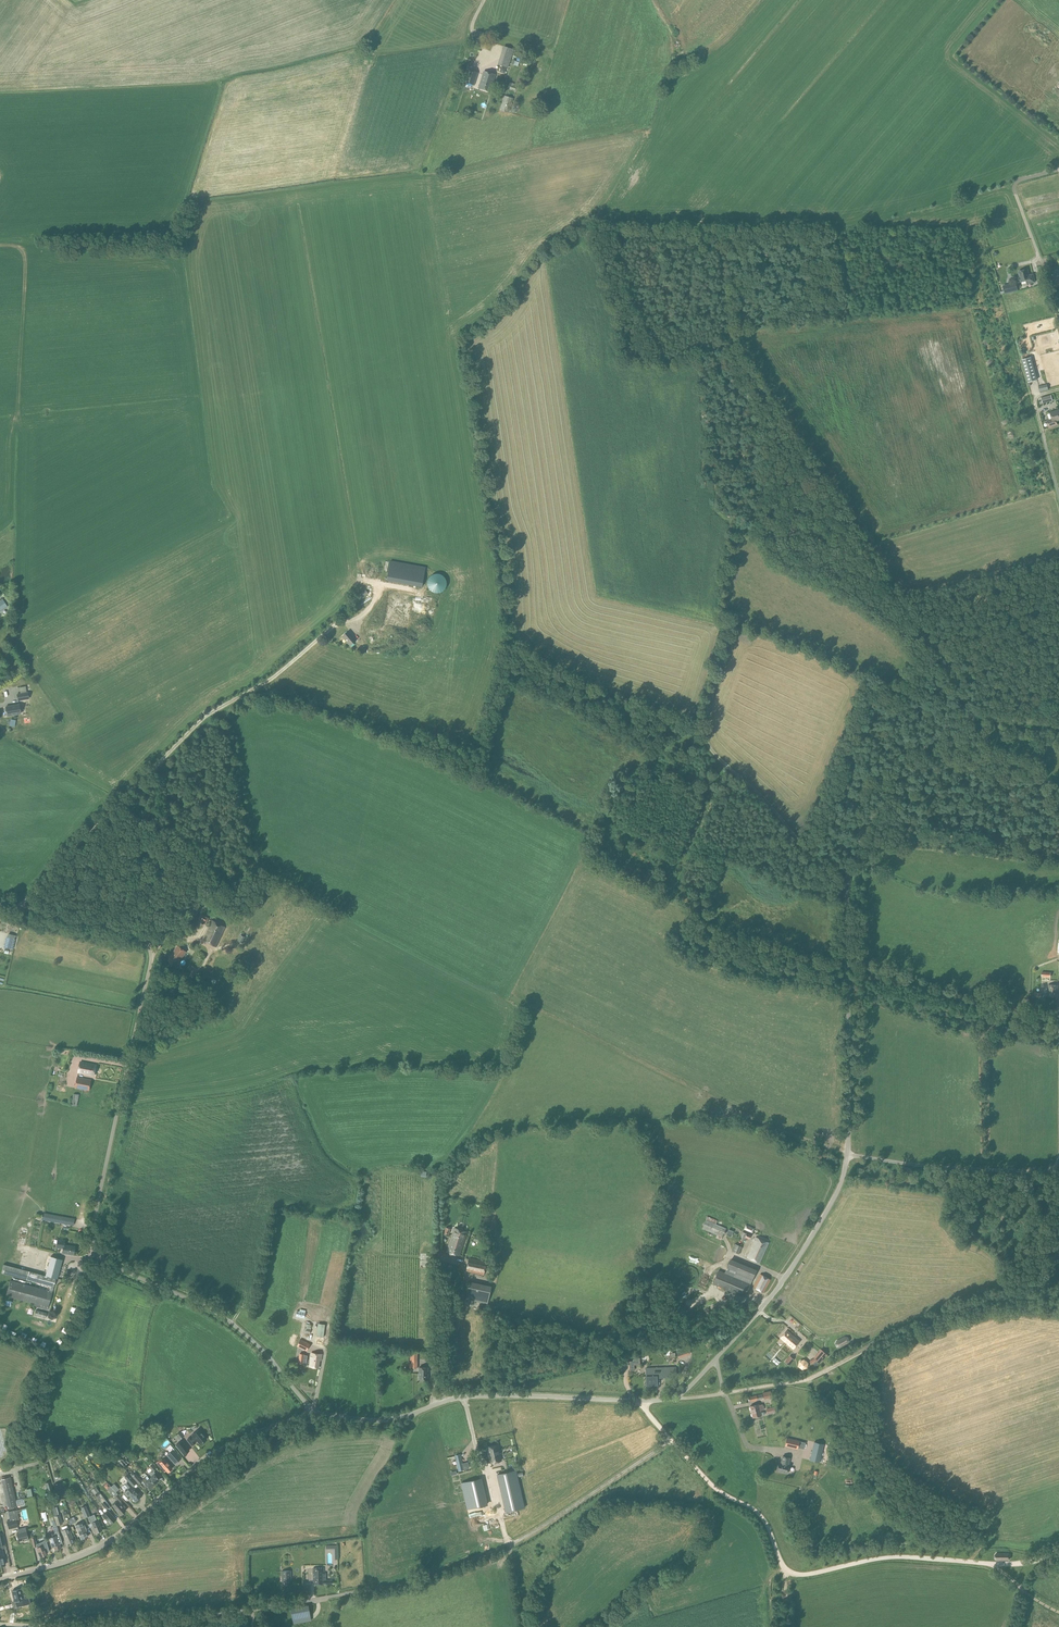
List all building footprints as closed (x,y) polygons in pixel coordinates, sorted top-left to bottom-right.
[(508,68),(514,50),(504,46),(498,64),(508,68)] [(474,84),(478,73),(469,70),(465,81),(474,84)] [(490,91),(495,75),(484,71),(479,88),(490,91)] [(509,112),(513,99),(505,96),(501,110),(509,112)] [(1028,190),(1046,184),(1044,178),(1026,183),(1028,190)] [(1058,193),(1026,198),(1027,204),(1058,199),(1058,193)] [(1033,206),(1036,215),(1044,213),(1042,204),(1033,206)] [(1029,217),(1035,215),(1034,209),(1027,210),(1029,217)] [(1029,275),(1027,269),(1019,271),(1021,282),(1026,281),(1027,284),(1035,282),(1033,274),(1029,275)] [(1008,292),(1020,289),(1019,284),(1007,287),(1008,292)] [(1028,381),(1036,378),(1030,357),(1022,360),(1028,381)] [(1058,420),(1058,410),(1050,413),(1053,422),(1058,420)] [(422,586),(425,567),(391,561),(388,580),(422,586)] [(437,593),(439,593),(441,592),(442,591),(444,590),(445,589),(446,587),(446,586),(447,584),(447,582),(446,581),(446,579),(445,578),(443,576),(442,575),(440,575),(438,574),(437,574),(435,575),(433,575),(432,576),(431,577),(430,579),(429,580),(428,582),(428,584),(428,586),(429,587),(430,589),(431,590),(432,591),(434,592),(436,593),(437,593)] [(360,599),(369,593),(366,590),(358,596),(360,599)] [(390,594),(384,623),(406,627),(411,597),(390,594)] [(382,628),(362,631),(364,643),(384,639),(382,628)] [(350,645),(356,640),(349,631),(343,636),(350,645)] [(21,714),(19,705),(6,707),(6,708),(5,708),(5,712),(7,711),(8,716),(21,714)] [(224,892),(220,894),(223,897),(232,890),(230,887),(227,889),(226,888),(223,890),(224,892)] [(205,922),(208,918),(202,914),(199,919),(205,922)] [(216,946),(225,927),(212,921),(204,940),(216,946)] [(242,942),(250,927),(246,925),(238,940),(242,942)] [(186,936),(193,930),(190,927),(183,933),(186,936)] [(15,939),(7,937),(5,948),(13,949),(15,939)] [(176,967),(187,951),(178,945),(167,960),(176,967)] [(213,986),(217,979),(205,973),(201,980),(213,986)] [(1057,997),(1058,986),(1048,985),(1048,996),(1057,997)] [(94,1076),(96,1065),(81,1062),(79,1073),(94,1076)] [(89,1091),(91,1080),(78,1078),(76,1089),(89,1091)] [(74,1218),(45,1213),(44,1217),(42,1216),(41,1220),(73,1226),(74,1218)] [(721,1236),(724,1229),(725,1228),(705,1219),(702,1227),(717,1234),(721,1236)] [(460,1255),(467,1232),(454,1228),(447,1251),(460,1255)] [(750,1239),(751,1235),(742,1232),(739,1240),(745,1242),(746,1237),(750,1239)] [(483,1245),(485,1238),(476,1235),(474,1239),(479,1241),(478,1244),(483,1245)] [(760,1263),(768,1243),(756,1237),(747,1257),(760,1263)] [(74,1254),(75,1247),(64,1245),(65,1240),(58,1239),(57,1247),(63,1248),(62,1253),(74,1254)] [(739,1254),(742,1246),(735,1243),(732,1251),(739,1254)] [(54,1287),(61,1259),(51,1256),(46,1274),(4,1263),(2,1272),(54,1287)] [(485,1275),(487,1261),(469,1257),(466,1271),(485,1275)] [(751,1283),(757,1268),(731,1257),(725,1272),(719,1270),(713,1283),(745,1297),(751,1283)] [(763,1292),(770,1279),(762,1274),(754,1287),(763,1292)] [(48,1308),(52,1292),(11,1281),(6,1297),(48,1308)] [(488,1303),(491,1287),(470,1283),(467,1298),(488,1303)] [(692,1296),(695,1303),(702,1299),(698,1293),(692,1296)] [(705,1302),(701,1304),(706,1315),(710,1312),(705,1302)] [(799,1341),(787,1330),(781,1338),(793,1348),(799,1341)] [(848,1337),(845,1337),(837,1341),(835,1344),(837,1347),(840,1347),(848,1343),(849,1340),(848,1337)] [(306,1350),(310,1344),(301,1339),(297,1346),(306,1350)] [(827,1355),(821,1350),(814,1358),(810,1361),(812,1364),(817,1361),(821,1363),(827,1355)] [(305,1361),(307,1362),(308,1354),(305,1354),(306,1353),(301,1352),(300,1362),(305,1362),(305,1361)] [(321,1360),(322,1354),(311,1353),(310,1366),(319,1367),(320,1360),(321,1360)] [(418,1367),(418,1353),(410,1353),(410,1367),(418,1367)] [(794,1359),(790,1356),(785,1362),(789,1365),(794,1359)] [(807,1363),(804,1360),(800,1362),(799,1366),(803,1369),(807,1367),(807,1363)] [(428,1379),(428,1367),(419,1367),(419,1379),(428,1379)] [(646,1376),(647,1384),(657,1384),(657,1376),(677,1375),(676,1367),(646,1368),(646,1376)] [(763,1399),(762,1394),(748,1397),(749,1402),(763,1399)] [(759,1405),(758,1404),(750,1406),(752,1417),(761,1415),(760,1410),(763,1409),(762,1404),(759,1405)] [(207,1439),(199,1429),(192,1435),(193,1435),(191,1437),(191,1436),(187,1439),(192,1445),(195,1442),(197,1440),(200,1444),(207,1439)] [(181,1431),(176,1435),(179,1439),(185,1435),(181,1431)] [(798,1441),(786,1438),(785,1446),(797,1449),(798,1441)] [(182,1441),(177,1445),(184,1454),(189,1450),(182,1441)] [(820,1463),(824,1444),(814,1442),(810,1460),(820,1463)] [(487,1446),(491,1463),(502,1461),(498,1444),(487,1446)] [(170,1452),(167,1455),(175,1464),(179,1460),(177,1458),(179,1456),(174,1450),(173,1449),(170,1452)] [(460,1454),(455,1456),(459,1470),(464,1469),(463,1463),(460,1454)] [(126,1456),(124,1458),(123,1458),(119,1462),(123,1467),(130,1461),(126,1456)] [(788,1465),(789,1458),(782,1456),(781,1463),(778,1463),(777,1471),(787,1473),(789,1465),(788,1465)] [(171,1465),(164,1458),(160,1462),(159,1461),(156,1463),(164,1472),(166,1470),(168,1472),(172,1469),(169,1466),(171,1465)] [(158,1477),(153,1471),(156,1469),(152,1465),(149,1467),(152,1470),(149,1473),(151,1476),(150,1477),(148,1475),(147,1475),(155,1484),(159,1480),(157,1478),(158,1477)] [(516,1470),(497,1475),(506,1512),(524,1507),(516,1470)] [(142,1481),(135,1473),(133,1474),(132,1472),(130,1474),(132,1475),(139,1484),(142,1481)] [(480,1492),(490,1490),(485,1472),(475,1475),(480,1492)] [(135,1502),(141,1497),(133,1487),(137,1483),(129,1474),(125,1478),(128,1482),(124,1486),(127,1490),(124,1493),(128,1497),(129,1495),(135,1502)] [(151,1488),(155,1484),(149,1478),(147,1475),(142,1480),(148,1486),(149,1486),(151,1488)] [(462,1496),(471,1495),(470,1476),(460,1477),(462,1496)] [(2,1479),(9,1507),(17,1505),(10,1477),(2,1479)] [(53,1489),(51,1481),(45,1483),(48,1491),(53,1489)] [(56,1494),(63,1492),(60,1482),(53,1484),(56,1494)] [(102,1503),(106,1509),(109,1506),(110,1505),(99,1491),(95,1494),(102,1503)] [(120,1503),(119,1503),(121,1501),(117,1495),(114,1497),(117,1500),(112,1505),(115,1508),(121,1515),(125,1510),(123,1508),(124,1507),(121,1503),(120,1503)] [(484,1499),(467,1503),(468,1509),(486,1505),(484,1499)] [(90,1516),(90,1515),(86,1505),(81,1507),(85,1517),(88,1516),(90,1522),(92,1522),(92,1523),(93,1526),(92,1527),(94,1531),(95,1530),(96,1532),(102,1530),(98,1520),(97,1520),(94,1514),(90,1516)] [(54,1517),(57,1525),(63,1523),(60,1515),(59,1515),(57,1507),(52,1508),(54,1517)] [(9,1528),(18,1526),(16,1520),(19,1519),(17,1513),(20,1512),(19,1510),(14,1511),(15,1514),(9,1515),(10,1521),(7,1522),(9,1528)] [(110,1524),(116,1519),(108,1511),(103,1516),(110,1524)] [(50,1538),(52,1546),(54,1546),(55,1550),(61,1548),(59,1541),(58,1542),(56,1537),(60,1536),(56,1525),(54,1520),(52,1521),(53,1526),(55,1534),(49,1535),(50,1538)] [(85,1532),(84,1530),(86,1530),(83,1522),(75,1526),(82,1539),(88,1536),(86,1532),(85,1532)] [(18,1529),(19,1532),(16,1533),(18,1541),(24,1540),(24,1541),(28,1540),(26,1527),(18,1529)] [(486,1529),(488,1539),(499,1537),(496,1527),(486,1529)] [(67,1545),(74,1542),(68,1528),(62,1530),(65,1538),(65,1539),(67,1545)] [(44,1546),(44,1545),(37,1548),(40,1557),(47,1554),(46,1552),(48,1551),(46,1546),(44,1546)] [(324,1573),(324,1568),(313,1568),(313,1584),(332,1583),(332,1580),(326,1580),(326,1573),(324,1573)] [(292,1585),(291,1571),(282,1571),(282,1585),(292,1585)] [(15,1601),(25,1598),(23,1588),(12,1590),(15,1601)] [(338,1612),(352,1611),(351,1603),(338,1605),(338,1612)] [(309,1606),(292,1608),(293,1619),(298,1618),(299,1622),(311,1620),(309,1606)]
